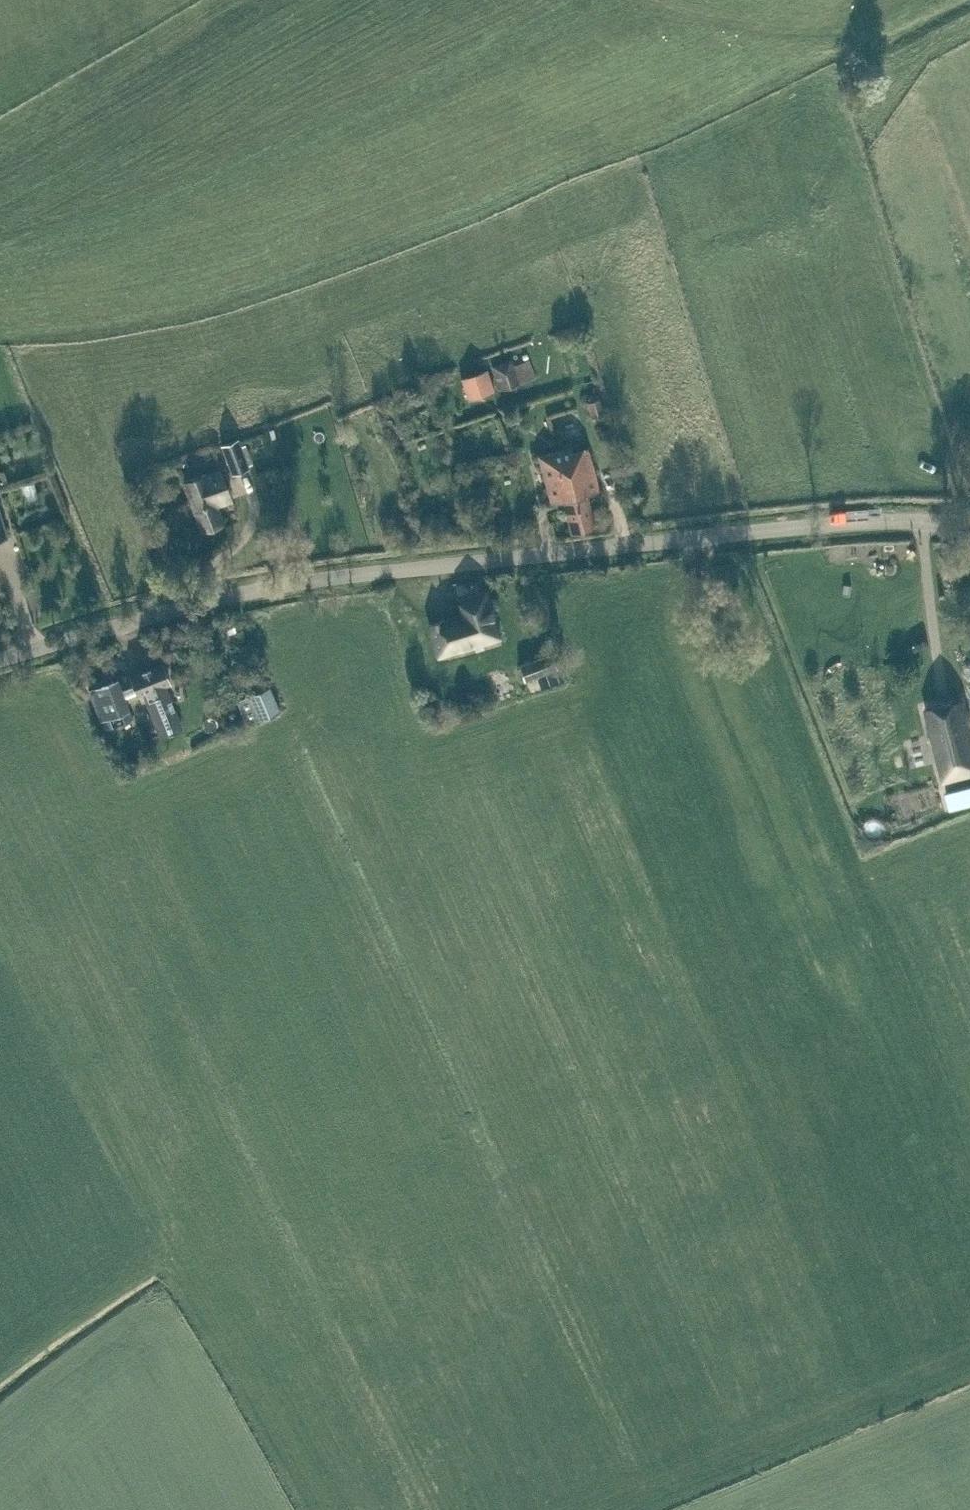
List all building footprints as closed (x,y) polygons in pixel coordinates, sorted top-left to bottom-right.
[(529,359),(513,365),(510,358),(492,364),(500,388),(519,382),(536,376),(529,359)] [(468,400),(494,391),(486,370),(460,378),(468,400)] [(591,416),(604,413),(599,397),(587,401),(591,416)] [(220,444),(231,474),(249,467),(248,464),(253,463),(246,443),(241,445),(238,438),(220,444)] [(587,493),(599,490),(587,447),(571,451),(570,447),(539,455),(551,502),(563,499),(572,533),(596,527),(587,493)] [(180,481),(200,532),(226,522),(219,506),(234,500),(221,467),(206,473),(206,471),(180,481)] [(438,655),(500,637),(485,589),(459,597),(464,613),(429,624),(438,655)] [(554,653),(520,666),(525,679),(559,667),(554,653)] [(165,685),(170,683),(162,663),(131,675),(129,671),(87,688),(103,728),(133,717),(126,701),(140,695),(142,701),(146,700),(159,734),(160,736),(168,733),(174,731),(182,728),(181,725),(165,685)] [(260,719),(281,710),(270,686),(250,695),(260,719)] [(969,772),(969,731),(962,700),(927,709),(944,779),(969,772)] [(969,805),(969,788),(945,794),(950,811),(969,805)]
